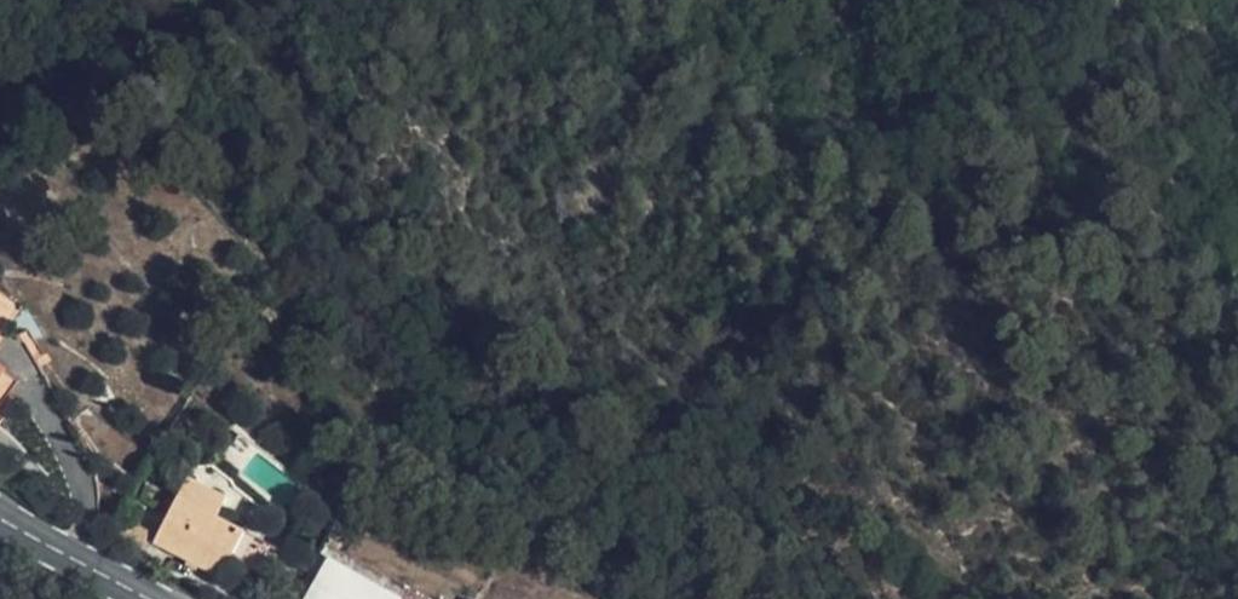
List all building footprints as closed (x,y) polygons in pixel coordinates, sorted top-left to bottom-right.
[(226,498),(189,478),(154,543),(220,578),(233,556),(247,530),(217,514),(226,498)] [(247,530),(233,556),(269,575),(283,549),(247,530)] [(329,557),(304,598),(402,598),(329,557)]
